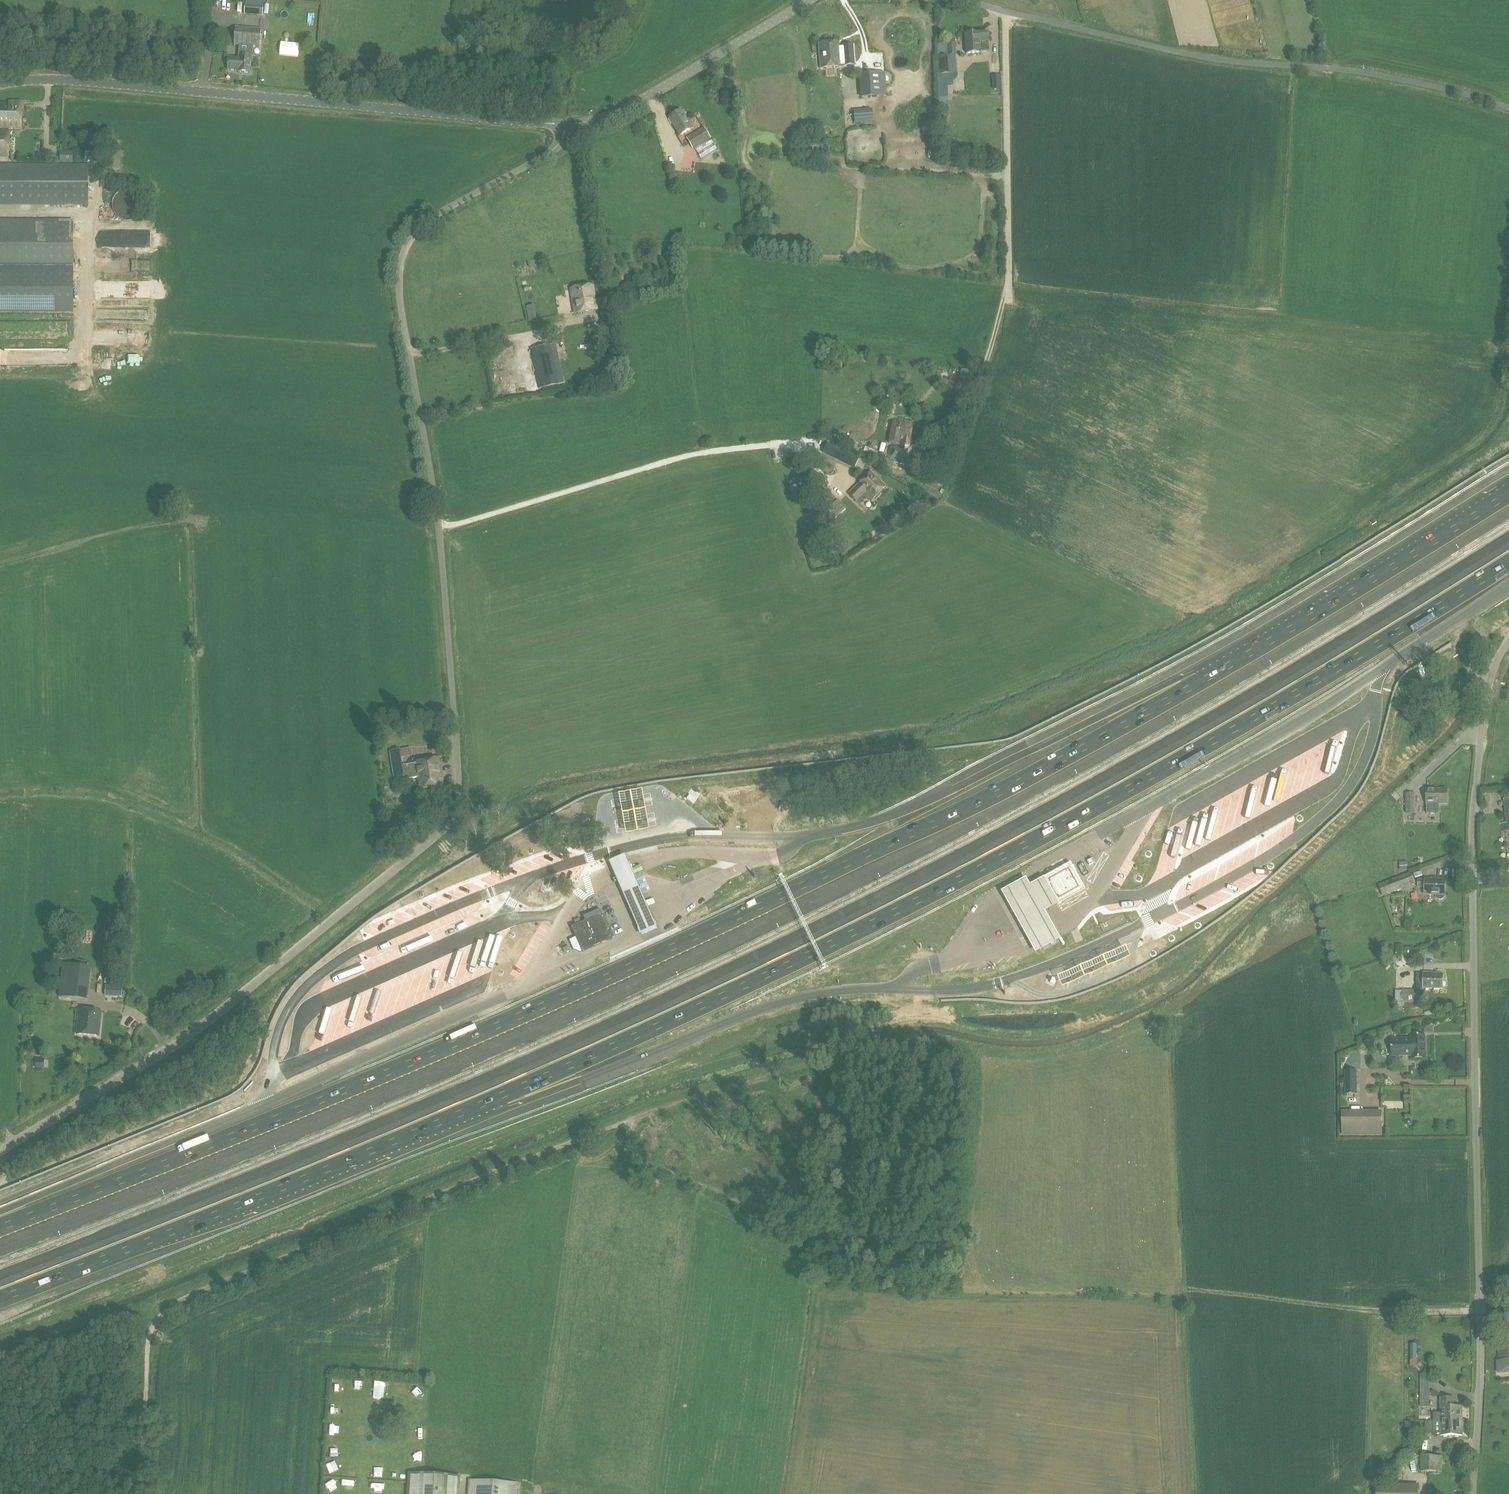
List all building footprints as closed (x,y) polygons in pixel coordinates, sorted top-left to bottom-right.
[(254,0),(251,0),(246,0),(245,15),(263,16),(264,6),(254,5),(254,0)] [(234,45),(240,46),(240,55),(239,58),(229,57),(228,70),(238,71),(238,72),(251,73),(253,47),(260,47),(262,29),(236,27),(234,45)] [(988,41),(988,32),(978,33),(965,34),(966,54),(980,53),(980,41),(988,41)] [(855,65),(853,45),(843,46),(843,48),(839,48),(839,42),(819,43),(821,69),(841,67),(841,65),(845,65),(845,66),(855,65)] [(955,55),(956,55),(955,42),(947,43),(937,44),(937,57),(938,57),(945,56),(955,55)] [(938,57),(939,75),(952,74),(957,74),(955,55),(945,56),(938,57)] [(884,73),(859,75),(861,98),(886,96),(884,73)] [(939,75),(937,75),(938,98),(947,98),(947,85),(953,85),(952,74),(939,75)] [(1000,75),(991,75),(993,90),(1002,89),(1000,75)] [(841,103),(840,93),(829,94),(830,104),(841,103)] [(947,98),(938,98),(938,115),(948,115),(947,98)] [(9,129),(22,129),(21,100),(9,100),(9,101),(0,102),(0,129),(9,129)] [(854,110),(855,124),(874,122),(873,109),(854,110)] [(681,111),(668,118),(680,137),(694,128),(689,120),(687,121),(681,111)] [(695,148),(711,139),(705,128),(687,138),(693,149),(695,148)] [(9,129),(0,129),(0,155),(9,154),(9,129)] [(710,156),(721,152),(719,147),(708,151),(710,156)] [(88,164),(88,163),(85,163),(60,164),(0,164),(0,205),(89,205),(88,164)] [(113,211),(115,214),(117,217),(120,219),(124,220),(127,221),(131,221),(134,220),(138,219),(140,216),(143,214),(144,210),(145,207),(145,203),(144,199),(142,196),(140,193),(137,191),(134,190),(130,189),(127,189),(123,190),(120,191),(117,194),(115,196),(113,200),(113,203),(113,207),(113,211)] [(73,313),(73,272),(73,221),(0,221),(0,313),(73,313)] [(144,297),(143,284),(113,285),(113,298),(144,297)] [(575,314),(597,310),(593,286),(571,289),(575,314)] [(539,389),(560,384),(551,345),(530,349),(539,389)] [(138,355),(124,355),(125,367),(139,367),(138,355)] [(926,409),(932,403),(918,389),(912,395),(926,409)] [(894,414),(896,406),(888,404),(886,412),(894,414)] [(894,421),(889,443),(900,445),(901,440),(903,440),(901,447),(894,446),(891,463),(906,465),(909,447),(913,425),(894,421)] [(844,448),(857,455),(865,439),(852,433),(844,448)] [(835,459),(855,469),(859,459),(840,449),(835,459)] [(913,458),(912,466),(937,469),(938,461),(913,458)] [(886,486),(871,472),(849,494),(857,502),(866,493),(872,499),(886,486)] [(821,514),(829,523),(846,509),(838,500),(821,514)] [(1260,703),(1264,710),(1274,705),(1269,698),(1260,703)] [(394,779),(404,777),(402,766),(403,766),(401,757),(400,750),(400,749),(390,751),(394,779)] [(1318,771),(1325,768),(1320,757),(1313,761),(1318,771)] [(402,766),(404,777),(404,780),(418,777),(420,789),(444,785),(439,758),(416,762),(416,763),(403,766),(402,766)] [(641,788),(618,793),(618,796),(622,815),(625,831),(625,834),(649,830),(648,827),(642,792),(641,788)] [(1428,790),(1427,803),(1427,813),(1439,813),(1439,803),(1447,803),(1447,790),(1428,790)] [(1416,801),(1416,794),(1416,793),(1406,793),(1406,814),(1415,814),(1416,803),(1416,801)] [(1508,831),(1508,799),(1504,800),(1506,823),(1500,824),(1501,831),(1508,831)] [(1304,814),(1298,819),(1302,825),(1308,820),(1304,814)] [(1165,839),(1179,832),(1176,827),(1153,840),(1157,848),(1167,843),(1165,839)] [(595,842),(569,850),(572,857),(597,849),(595,842)] [(557,852),(532,862),(535,871),(560,861),(557,852)] [(623,853),(607,860),(619,888),(636,880),(623,853)] [(1059,904),(1085,889),(1071,864),(1071,863),(1070,862),(1043,877),(1058,905),(1059,904)] [(1379,885),(1384,897),(1417,884),(1411,872),(1379,885)] [(1032,952),(1059,937),(1045,911),(1059,903),(1044,876),(1029,884),(1024,876),(999,890),(1032,952)] [(1438,898),(1439,899),(1442,899),(1444,898),(1445,896),(1445,894),(1447,894),(1447,880),(1419,879),(1419,888),(1425,888),(1425,894),(1436,894),(1436,896),(1438,898)] [(636,880),(619,888),(642,939),(659,932),(636,880)] [(542,914),(543,909),(518,903),(516,908),(542,914)] [(571,927),(582,952),(612,939),(602,914),(600,910),(583,917),(585,921),(571,927)] [(395,934),(382,940),(386,948),(383,949),(386,956),(402,949),(395,934)] [(1130,957),(1125,945),(1057,976),(1062,988),(1130,957)] [(1411,953),(1413,961),(1423,958),(1421,950),(1411,953)] [(360,957),(350,962),(354,968),(363,963),(360,957)] [(92,967),(62,964),(58,997),(89,1000),(92,967)] [(115,978),(115,967),(107,967),(107,977),(115,978)] [(1424,974),(1423,989),(1443,989),(1444,975),(1424,974)] [(310,1006),(328,986),(324,982),(306,1003),(310,1006)] [(113,996),(113,986),(105,985),(105,995),(113,996)] [(1402,1000),(1422,1001),(1422,991),(1397,991),(1397,1004),(1402,1004),(1402,1000)] [(100,1036),(102,1011),(79,1009),(77,1034),(100,1036)] [(1425,1013),(1427,1018),(1438,1014),(1436,1009),(1425,1013)] [(1426,1058),(1426,1036),(1412,1036),(1412,1039),(1392,1040),(1393,1056),(1413,1056),(1413,1059),(1426,1058)] [(1345,1071),(1346,1095),(1358,1095),(1358,1071),(1345,1071)] [(1343,1135),(1382,1134),(1381,1112),(1343,1112),(1343,1135)] [(1499,1345),(1500,1361),(1497,1362),(1498,1373),(1508,1372),(1508,1345),(1499,1345)] [(1420,1374),(1421,1407),(1429,1407),(1429,1374),(1420,1374)] [(337,1391),(346,1390),(344,1379),(335,1381),(337,1391)] [(387,1380),(376,1380),(376,1391),(387,1391),(387,1380)] [(401,1381),(401,1391),(409,1391),(409,1381),(401,1381)] [(420,1387),(415,1395),(424,1400),(429,1392),(420,1387)] [(1434,1419),(1463,1419),(1463,1407),(1455,1407),(1454,1407),(1454,1398),(1440,1398),(1441,1413),(1434,1413),(1434,1419)] [(1463,1426),(1463,1419),(1434,1419),(1434,1426),(1434,1433),(1441,1433),(1441,1435),(1463,1435),(1463,1431),(1463,1426)] [(1440,1472),(1440,1456),(1421,1456),(1421,1472),(1440,1472)] [(397,1480),(405,1480),(405,1470),(396,1470),(397,1480)] [(407,1493),(459,1493),(460,1476),(409,1472),(407,1493)] [(331,1493),(335,1493),(342,1491),(338,1480),(328,1484),(331,1493)] [(349,1492),(360,1492),(360,1482),(348,1482),(349,1492)] [(469,1482),(468,1493),(517,1493),(517,1485),(469,1482)] [(385,1486),(376,1484),(374,1493),(384,1493),(385,1486)] [(394,1493),(403,1493),(403,1485),(393,1485),(394,1493)] [(1378,1493),(1419,1493),(1419,1486),(1378,1485),(1378,1493)]
